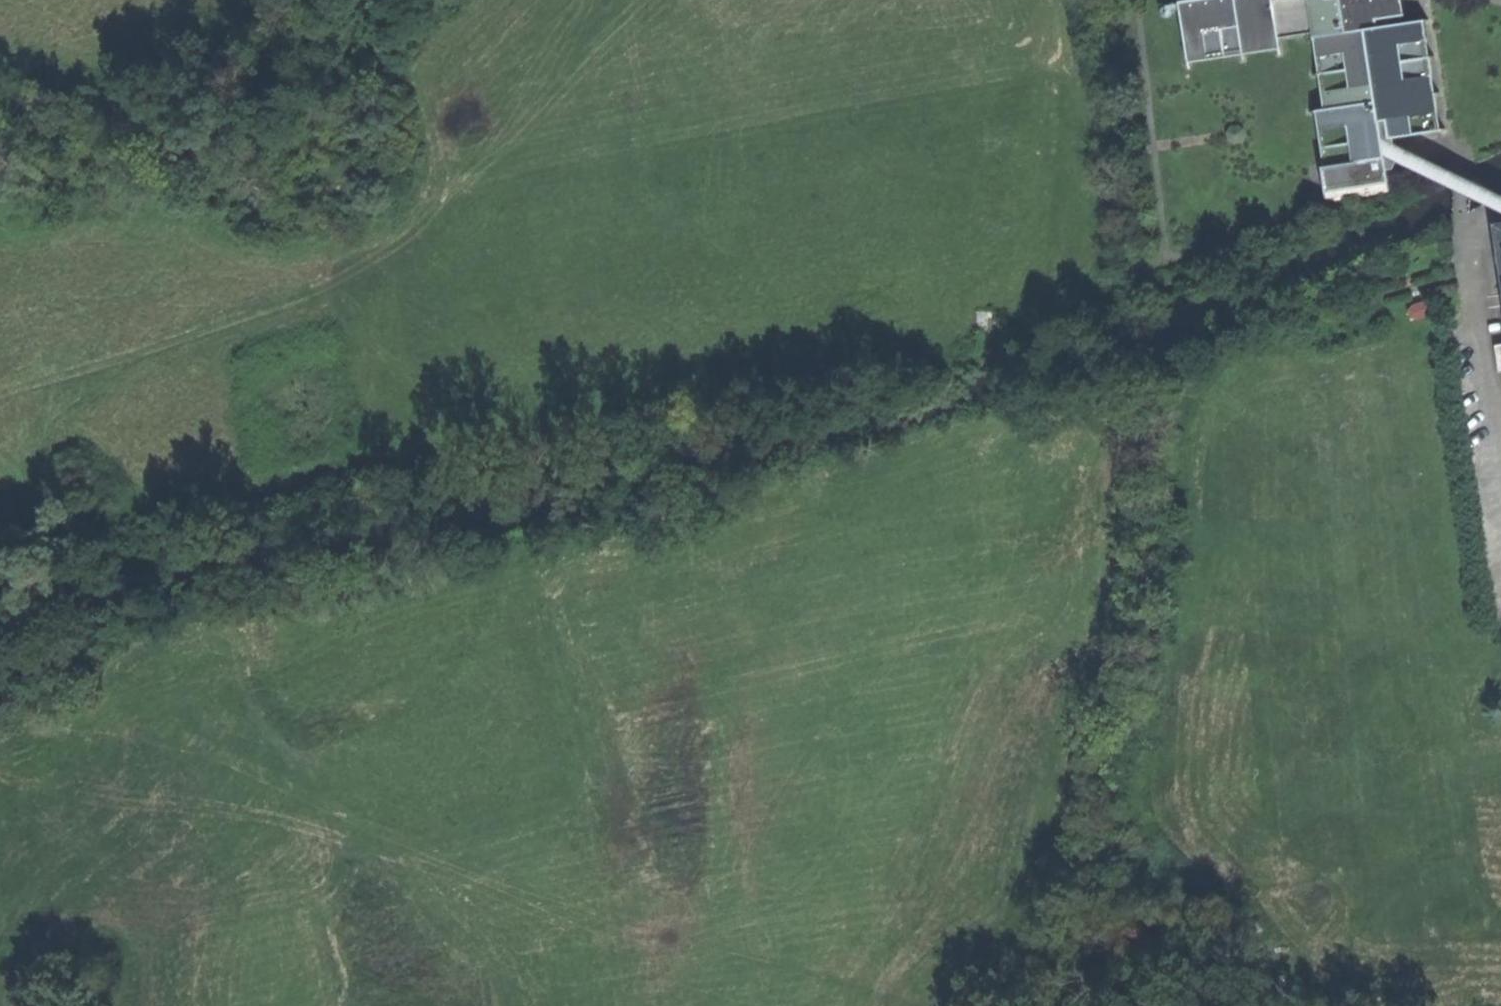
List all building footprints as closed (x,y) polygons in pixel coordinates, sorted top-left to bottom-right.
[(1194,53),(1280,42),(1278,34),(1308,30),(1310,42),(1320,41),(1329,39),(1338,110),(1329,111),(1337,169),(1389,162),(1386,136),(1393,135),(1394,143),(1436,138),(1422,28),(1391,32),(1390,22),(1401,21),(1399,0),(1187,0),(1194,53)] [(1320,41),(1329,111),(1338,110),(1329,39),(1320,41)]
